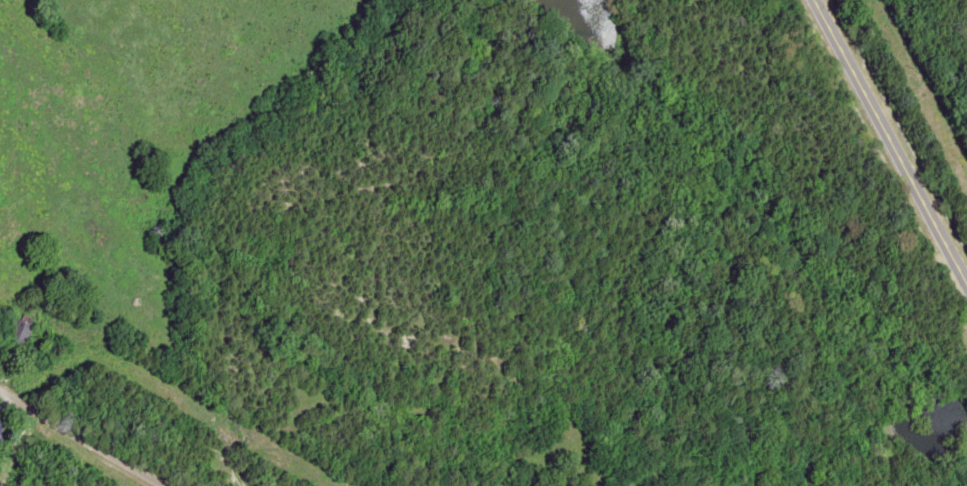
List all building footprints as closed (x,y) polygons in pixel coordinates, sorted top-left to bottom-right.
[(10,313),(0,333),(0,337),(22,348),(33,325),(10,313)] [(0,442),(9,425),(0,420),(0,442)]
